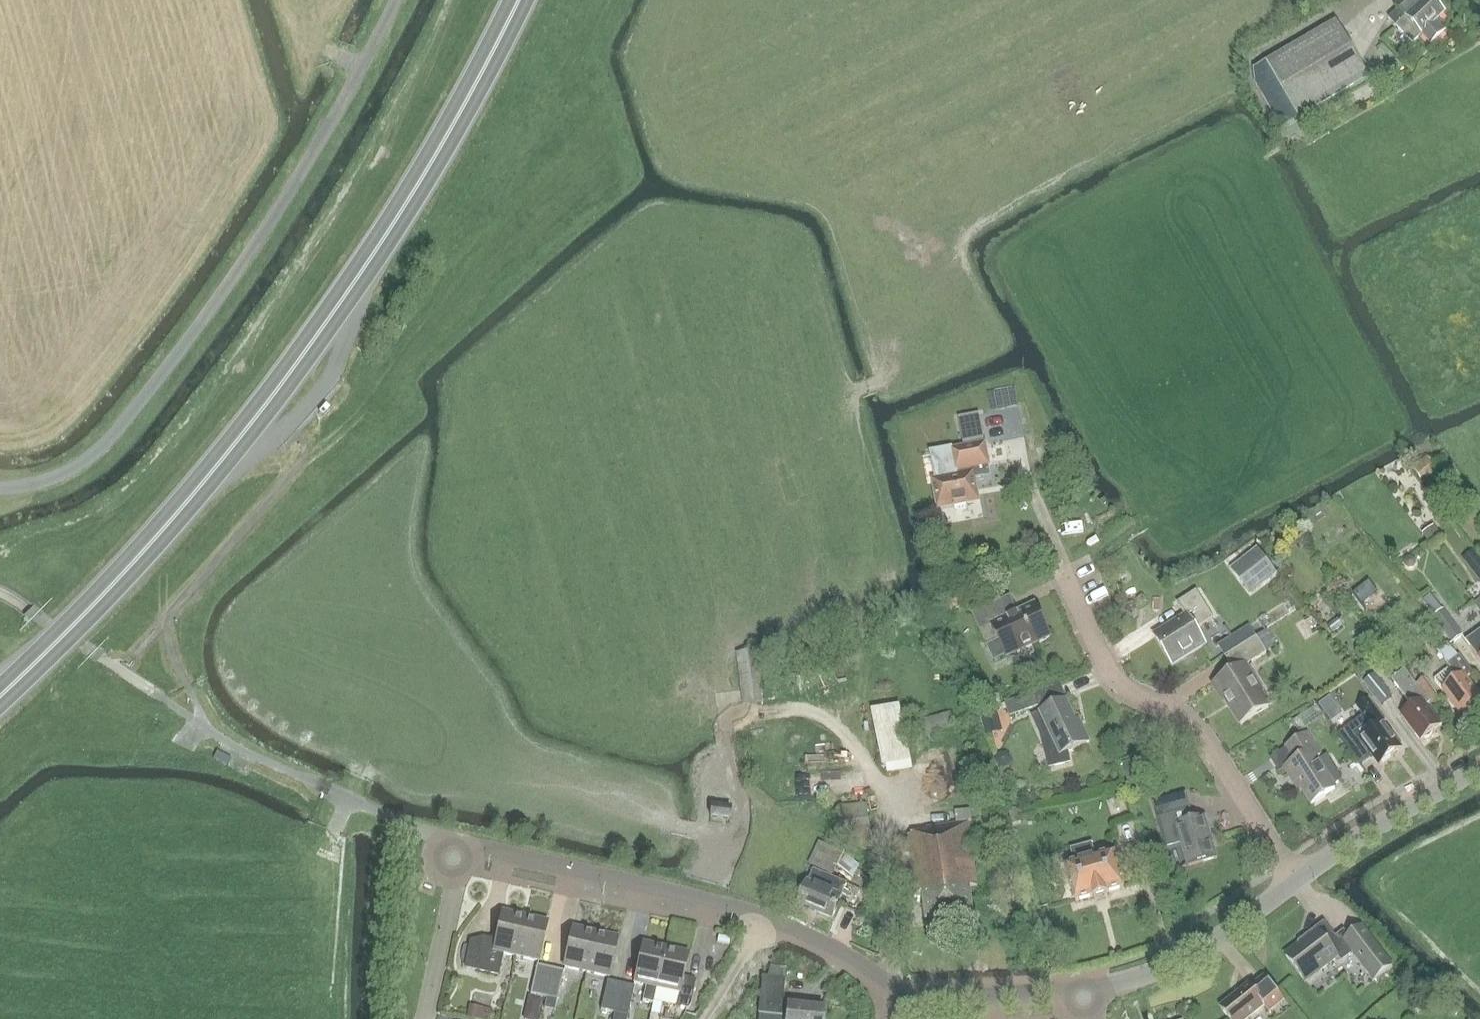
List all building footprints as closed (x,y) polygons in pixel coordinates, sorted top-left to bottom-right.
[(1444,13),(1432,0),(1400,0),(1394,5),(1398,9),(1388,18),(1396,26),(1395,26),(1412,44),(1422,35),(1431,44),(1444,32),(1435,22),(1444,13)] [(1281,129),(1368,78),(1336,23),(1254,72),(1256,86),(1281,129)] [(326,404),(319,412),(323,416),(330,408),(326,404)] [(958,418),(961,433),(981,429),(978,414),(958,418)] [(952,450),(957,477),(934,482),(939,506),(953,504),(954,509),(966,507),(966,508),(968,508),(966,501),(979,499),(977,487),(973,488),(972,480),(991,476),(984,444),(952,450)] [(1420,480),(1436,468),(1427,457),(1411,467),(1420,480)] [(1440,537),(1432,526),(1420,534),(1427,546),(1440,537)] [(1230,570),(1245,589),(1272,568),(1258,549),(1230,570)] [(1404,567),(1408,570),(1413,569),(1416,565),(1415,560),(1411,557),(1406,558),(1403,562),(1404,567)] [(1377,592),(1369,581),(1353,593),(1362,604),(1377,592)] [(1195,629),(1212,618),(1196,592),(1177,603),(1185,616),(1154,636),(1172,663),(1204,643),(1195,629)] [(965,605),(960,593),(945,599),(950,611),(965,605)] [(1441,609),(1430,594),(1421,600),(1432,615),(1431,616),(1450,643),(1462,635),(1442,608),(1441,609)] [(994,661),(1006,656),(1007,657),(1020,651),(1018,647),(1031,641),(1033,645),(1049,637),(1034,604),(1010,616),(1002,600),(972,614),(994,661)] [(1333,632),(1343,625),(1337,617),(1327,625),(1333,632)] [(1465,641),(1479,660),(1479,630),(1465,641)] [(1266,653),(1264,651),(1275,644),(1266,631),(1225,657),(1234,671),(1213,684),(1224,701),(1225,700),(1240,724),(1268,707),(1259,693),(1243,667),(1266,653)] [(1457,656),(1447,642),(1436,650),(1448,668),(1434,679),(1460,714),(1479,699),(1479,697),(1466,678),(1472,673),(1459,655),(1457,656)] [(758,650),(736,653),(740,690),(742,704),(742,705),(764,702),(761,677),(758,650)] [(1441,726),(1425,704),(1428,702),(1403,668),(1389,679),(1410,707),(1400,715),(1420,741),(1441,726)] [(1391,696),(1373,673),(1362,682),(1380,705),(1391,696)] [(1441,700),(1423,677),(1415,683),(1433,706),(1441,700)] [(996,695),(993,687),(986,690),(989,698),(996,695)] [(1009,717),(1038,706),(1033,693),(1004,703),(1009,717)] [(1323,711),(1334,703),(1329,697),(1319,705),(1323,711)] [(1066,752),(1089,741),(1081,725),(1078,726),(1065,699),(1039,711),(1031,716),(1043,743),(1050,767),(1068,762),(1066,752)] [(1363,715),(1338,734),(1360,764),(1372,755),(1379,765),(1401,749),(1383,724),(1384,723),(1367,700),(1357,707),(1363,715)] [(898,702),(869,707),(882,770),(910,764),(898,702)] [(928,714),(930,732),(957,728),(954,710),(928,714)] [(1326,757),(1318,762),(1315,758),(1320,755),(1306,734),(1286,747),(1295,762),(1285,768),(1293,782),(1296,780),(1311,803),(1334,788),(1333,785),(1341,780),(1326,757)] [(1012,760),(1009,754),(1003,752),(998,754),(995,761),(997,766),(1004,769),(1009,766),(1012,760)] [(1144,783),(1138,759),(1121,763),(1127,787),(1144,783)] [(1158,802),(1154,803),(1166,845),(1180,841),(1187,866),(1217,857),(1205,817),(1192,821),(1189,809),(1163,817),(1158,802)] [(871,849),(865,804),(837,808),(841,841),(845,841),(846,852),(871,849)] [(728,818),(730,807),(711,805),(709,816),(728,818)] [(976,886),(968,822),(970,822),(969,808),(953,810),(955,824),(925,828),(926,832),(907,834),(908,839),(893,841),(897,873),(912,871),(915,894),(922,893),(926,920),(973,914),(969,887),(976,886)] [(842,854),(818,841),(806,864),(831,877),(842,854)] [(1106,892),(1123,887),(1114,853),(1095,858),(1091,843),(1070,849),(1074,863),(1065,866),(1075,901),(1093,896),(1094,899),(1107,895),(1106,892)] [(832,918),(846,884),(813,870),(798,904),(832,918)] [(483,941),(477,970),(497,974),(502,953),(516,956),(524,917),(502,911),(499,925),(495,943),(483,941)] [(538,961),(547,922),(524,917),(516,956),(538,961)] [(1298,942),(1300,945),(1285,956),(1305,981),(1347,949),(1372,982),(1392,966),(1362,926),(1348,936),(1344,931),(1335,937),(1324,923),(1298,942)] [(586,972),(595,932),(572,927),(564,967),(586,972)] [(608,977),(617,937),(595,932),(586,972),(608,977)] [(656,988),(665,948),(643,943),(634,983),(646,985),(642,1001),(653,1003),(656,988)] [(690,1005),(696,980),(682,977),(688,953),(665,948),(656,988),(678,992),(675,1006),(687,1009),(690,1005)] [(543,997),(550,968),(536,965),(530,994),(543,997)] [(557,1000),(563,971),(550,968),(543,997),(557,1000)] [(823,1010),(787,1005),(787,1006),(781,1005),(784,978),(762,976),(758,1013),(786,1016),(786,1018),(822,1018),(823,1010)] [(1264,1004),(1269,1011),(1282,1001),(1263,977),(1251,987),(1249,985),(1220,1008),(1229,1018),(1246,1018),(1264,1004)] [(614,1013),(620,984),(607,981),(600,1010),(614,1013)] [(627,1016),(634,987),(620,984),(614,1013),(627,1016)] [(541,999),(528,996),(526,1008),(539,1011),(541,999)] [(490,1009),(469,1005),(466,1018),(473,1018),(487,1018),(490,1009)]
